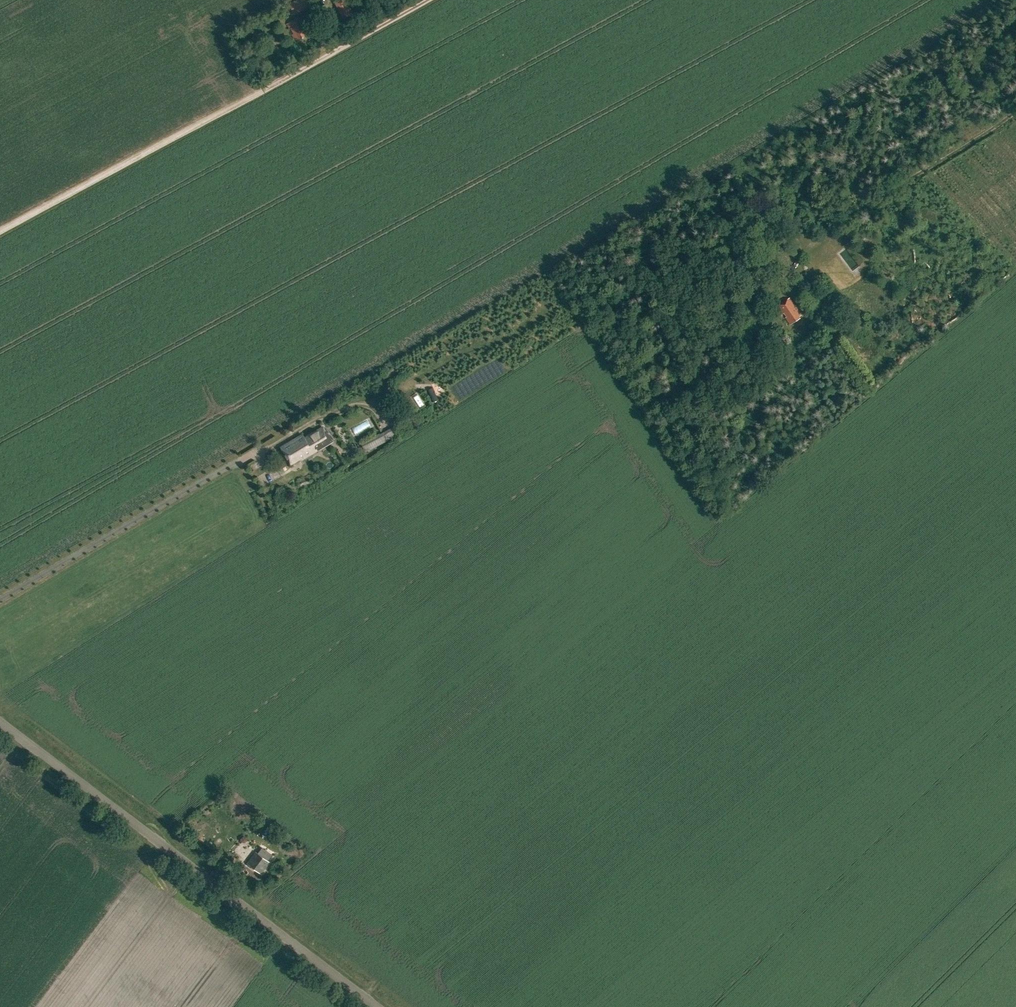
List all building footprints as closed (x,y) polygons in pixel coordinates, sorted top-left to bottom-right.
[(293,16),(313,6),(310,0),(297,0),(288,5),(293,16)] [(346,0),(341,0),(335,3),(343,19),(353,14),(346,0)] [(289,31),(291,30),(293,34),(292,34),(295,42),(310,35),(301,17),(286,24),(289,31)] [(802,315),(790,298),(778,306),(791,325),(800,318),(799,317),(802,315)] [(750,312),(757,323),(770,315),(764,303),(750,312)] [(397,410),(392,413),(399,426),(404,423),(397,410)] [(356,427),(359,432),(374,423),(370,418),(356,427)] [(281,447),(291,464),(300,458),(299,456),(309,450),(311,454),(325,446),(321,440),(328,436),(323,427),(320,429),(304,438),(302,434),(281,447)] [(263,834),(270,837),(273,833),(266,829),(263,834)] [(261,846),(257,852),(255,851),(247,863),(262,874),(270,862),(268,861),(273,854),(261,846)]
